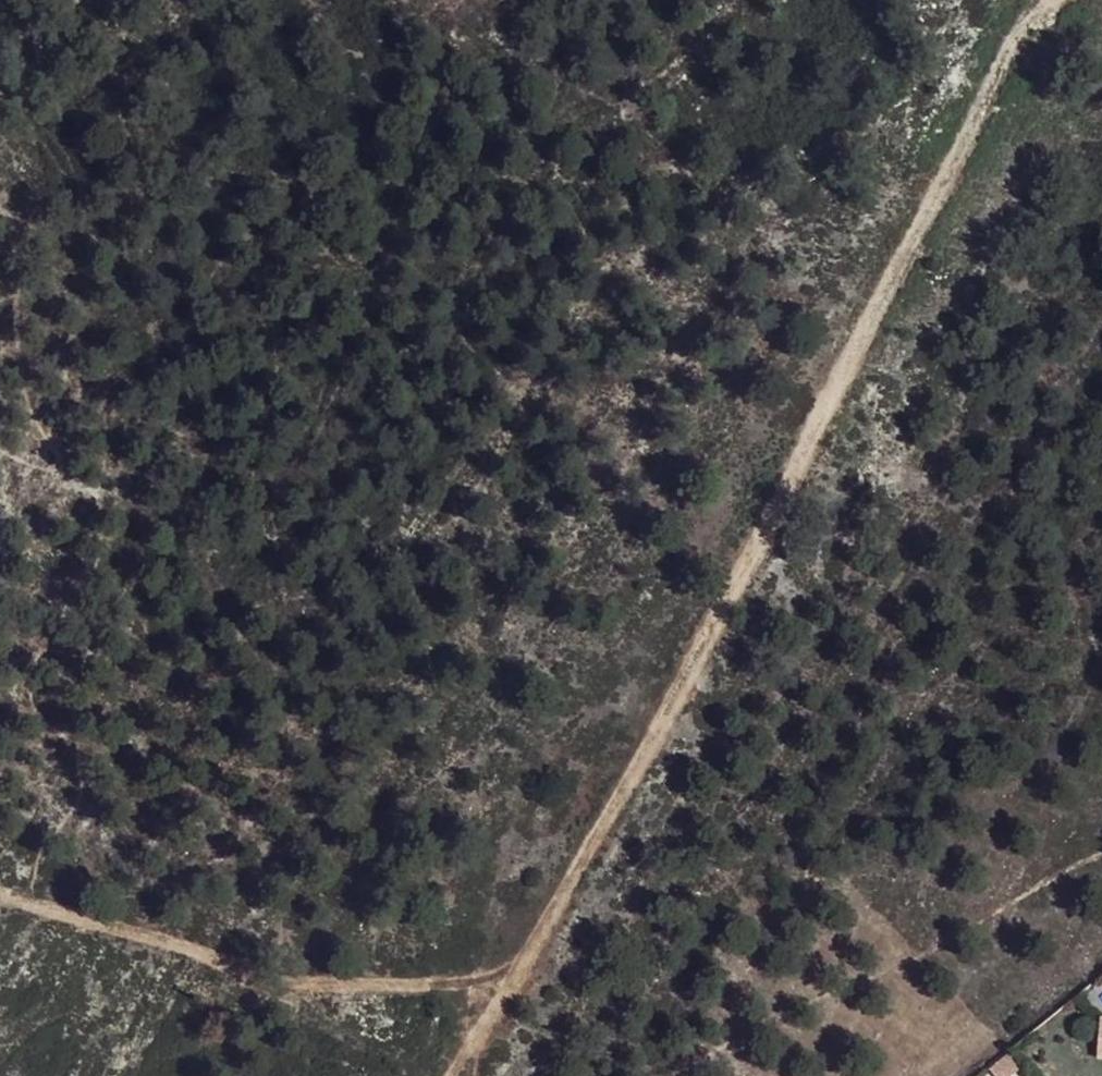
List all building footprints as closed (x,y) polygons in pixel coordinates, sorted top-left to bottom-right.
[(1094,1043),(1101,1043),(1101,1013),(1097,1013),(1094,1043)] [(1094,1043),(1092,1057),(1101,1059),(1101,1043),(1094,1043)]
